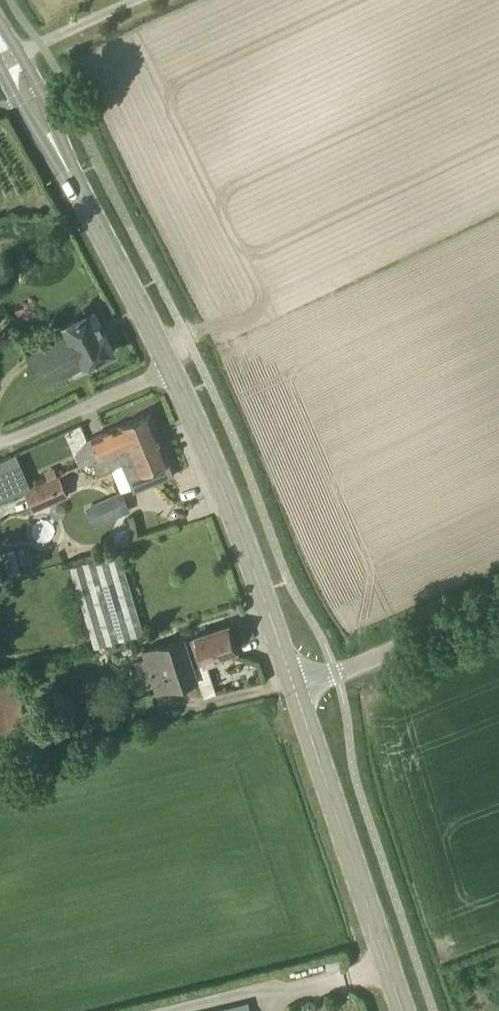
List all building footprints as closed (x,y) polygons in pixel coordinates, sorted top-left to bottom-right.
[(84,365),(115,349),(94,309),(64,325),(67,332),(27,354),(44,386),(84,365)] [(131,445),(158,434),(150,413),(122,424),(93,437),(99,450),(93,453),(96,459),(131,445)] [(174,475),(169,461),(170,461),(158,434),(131,445),(96,459),(93,460),(99,474),(115,467),(115,466),(123,463),(134,491),(174,475)] [(26,489),(11,455),(0,460),(0,500),(26,489)] [(33,511),(68,497),(60,477),(25,491),(33,511)] [(98,524),(130,512),(123,492),(90,505),(98,524)] [(94,647),(139,634),(144,633),(120,552),(116,553),(71,566),(94,647)] [(205,665),(221,659),(220,655),(237,650),(229,624),(195,635),(195,636),(185,639),(193,664),(194,664),(204,661),(205,665)] [(193,664),(185,639),(184,637),(143,650),(145,658),(153,681),(157,692),(198,679),(194,664),(193,664)] [(25,724),(16,667),(0,669),(0,728),(25,724)]
